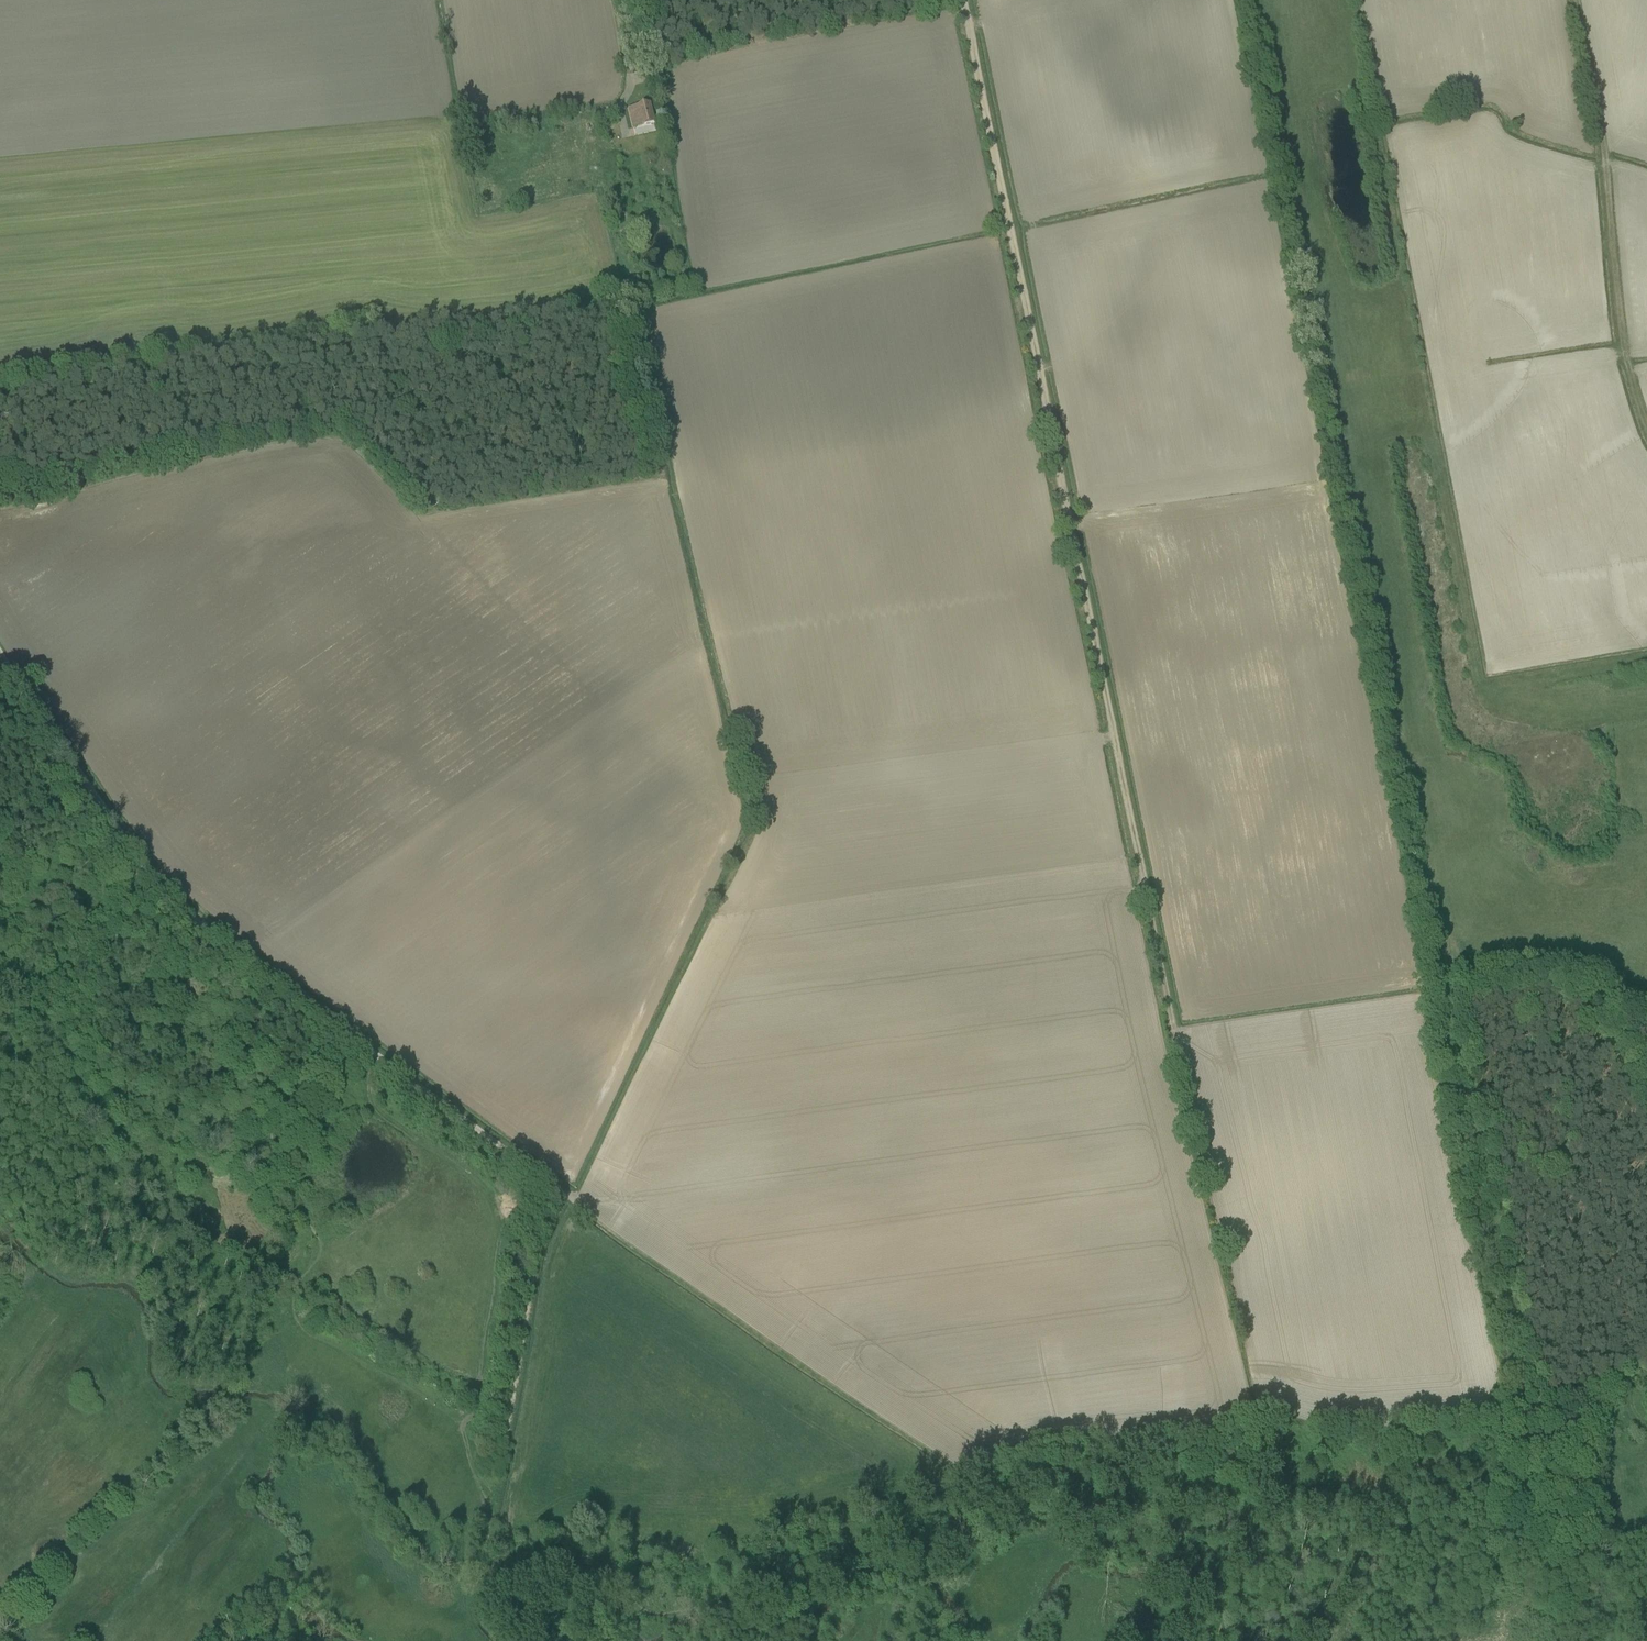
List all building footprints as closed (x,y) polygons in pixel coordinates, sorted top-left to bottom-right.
[(665,73),(643,76),(644,87),(667,84),(665,73)] [(652,105),(628,108),(631,130),(655,127),(652,105)]
